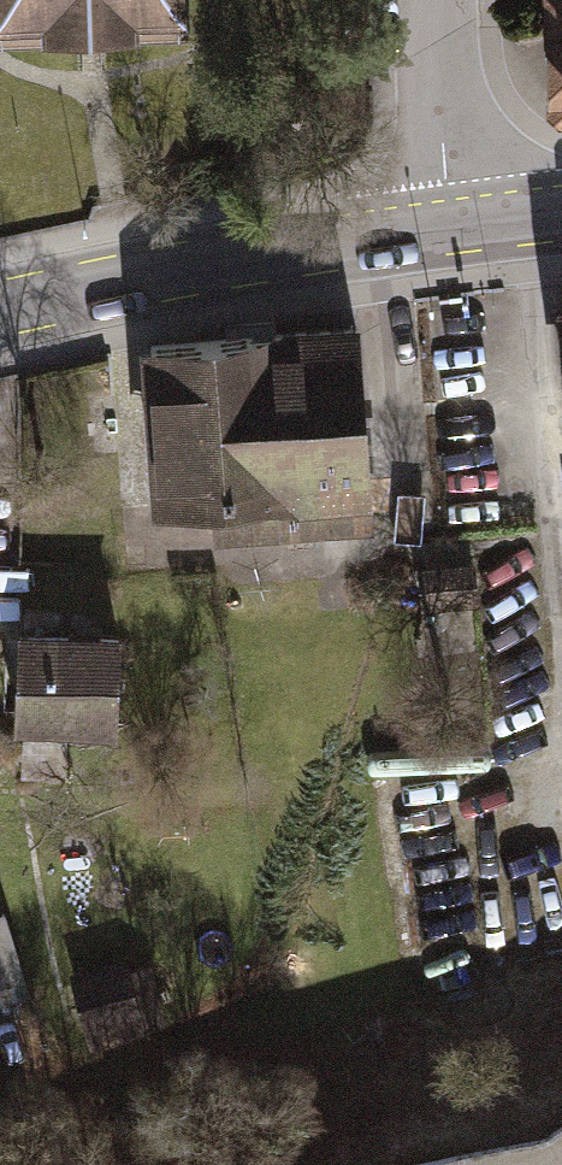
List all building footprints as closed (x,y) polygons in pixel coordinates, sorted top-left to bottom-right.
[(193,19),(191,0),(0,0),(0,30),(193,19)] [(550,96),(561,95),(561,0),(546,0),(550,96)] [(529,305),(538,450),(561,449),(561,302),(529,305)] [(370,540),(351,336),(121,358),(135,506),(208,499),(213,555),(370,540)] [(3,639),(0,726),(0,729),(110,732),(112,642),(3,639)] [(26,1002),(0,921),(0,1010),(26,1002)]
